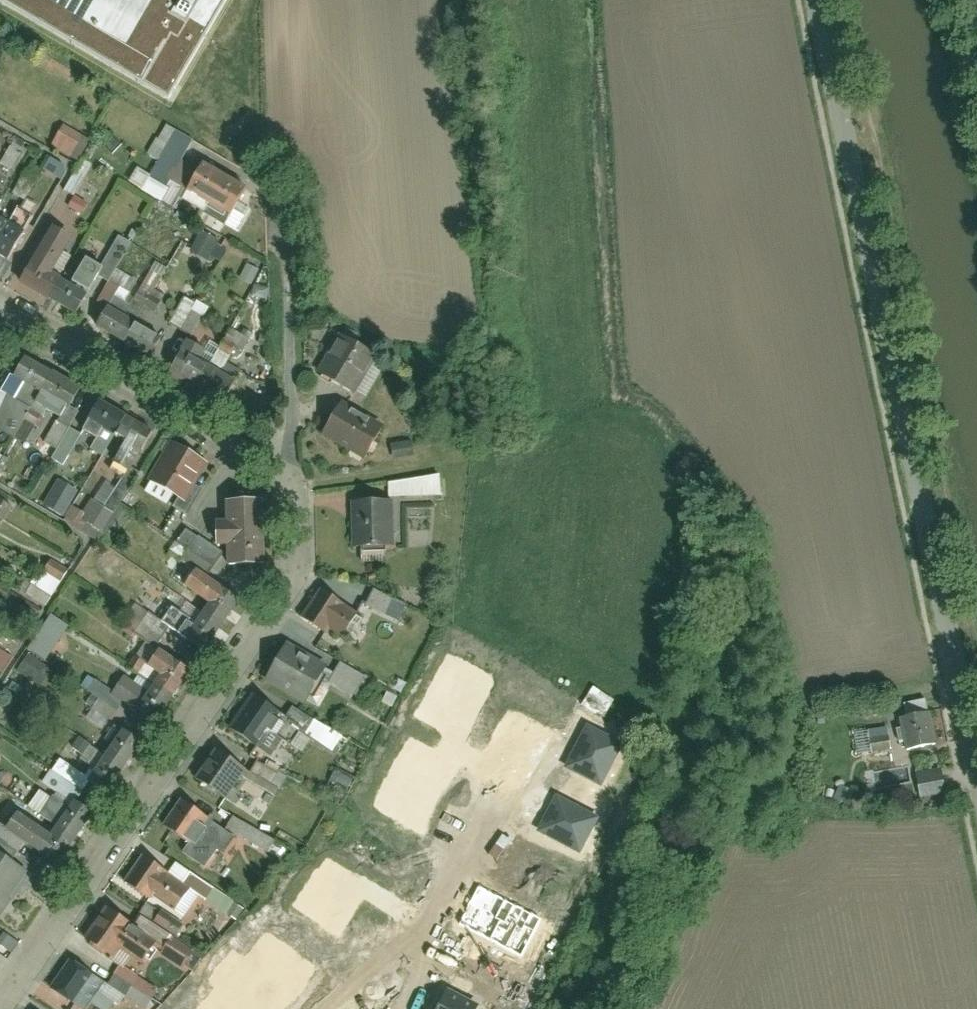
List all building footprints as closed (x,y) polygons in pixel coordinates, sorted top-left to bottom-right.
[(176,98),(233,0),(5,0),(176,98)] [(49,146),(78,160),(89,138),(60,124),(49,146)] [(160,201),(189,136),(161,124),(148,155),(155,158),(140,192),(160,201)] [(184,197),(226,220),(242,189),(201,167),(184,197)] [(21,171),(13,194),(25,198),(33,175),(21,171)] [(3,262),(20,232),(0,220),(0,260),(3,262)] [(68,239),(49,228),(18,286),(74,317),(96,278),(107,284),(129,243),(116,236),(99,269),(83,260),(69,285),(49,274),(68,239)] [(188,254),(209,261),(217,238),(196,231),(188,254)] [(162,295),(153,290),(166,268),(153,261),(124,311),(145,324),(162,295)] [(168,325),(197,337),(210,306),(182,294),(168,325)] [(106,308),(93,329),(110,339),(123,318),(106,308)] [(123,318),(110,339),(127,349),(139,328),(123,318)] [(139,328),(127,349),(144,359),(156,338),(139,328)] [(336,334),(314,375),(353,395),(375,354),(336,334)] [(184,341),(167,374),(221,403),(233,381),(199,363),(204,352),(184,341)] [(50,374),(22,359),(12,378),(40,393),(50,374)] [(78,389),(50,374),(40,393),(68,407),(78,389)] [(152,432),(96,402),(84,424),(121,444),(110,464),(129,475),(152,432)] [(363,460),(380,426),(335,404),(318,439),(363,460)] [(64,465),(78,430),(53,420),(44,442),(55,446),(49,459),(64,465)] [(183,503),(205,464),(167,443),(145,482),(183,503)] [(439,495),(438,476),(385,479),(386,497),(439,495)] [(56,477),(41,505),(63,516),(77,488),(56,477)] [(263,566),(263,502),(225,502),(225,522),(212,522),(213,547),(225,547),(225,567),(263,566)] [(391,502),(349,503),(350,549),(392,548),(391,502)] [(44,556),(26,596),(48,606),(66,566),(44,556)] [(207,654),(240,604),(192,572),(179,591),(203,607),(182,638),(207,654)] [(160,606),(172,591),(161,582),(149,597),(160,606)] [(398,620),(404,602),(369,589),(362,607),(398,620)] [(318,591),(299,620),(324,637),(327,632),(340,640),(356,615),(318,591)] [(155,643),(167,625),(146,612),(134,630),(155,643)] [(50,613),(26,647),(44,659),(67,625),(50,613)] [(285,642),(263,682),(303,704),(325,665),(285,642)] [(2,672),(12,656),(0,649),(0,671),(2,672)] [(155,726),(190,674),(157,652),(145,669),(156,676),(145,692),(124,678),(111,696),(155,726)] [(15,672),(37,683),(47,664),(24,653),(15,672)] [(591,687),(580,704),(601,717),(611,700),(591,687)] [(279,716),(249,696),(226,730),(256,750),(279,716)] [(905,753),(936,747),(927,698),(907,702),(910,718),(898,720),(905,753)] [(65,743),(83,754),(107,717),(89,706),(65,743)] [(624,743),(586,724),(564,769),(601,788),(624,743)] [(123,772),(140,745),(119,732),(101,758),(123,772)] [(884,758),(881,734),(864,736),(867,759),(884,758)] [(224,803),(244,772),(213,752),(193,783),(224,803)] [(106,799),(123,772),(101,758),(84,785),(106,799)] [(942,794),(940,773),(918,775),(920,796),(942,794)] [(600,818),(556,795),(537,831),(581,854),(600,818)] [(54,872),(91,816),(69,801),(47,835),(16,816),(4,834),(36,855),(34,859),(54,872)] [(209,820),(179,801),(161,830),(192,848),(209,820)] [(228,819),(224,830),(255,842),(259,831),(228,819)] [(25,873),(0,856),(0,911),(25,873)] [(188,889),(140,858),(122,885),(147,901),(150,897),(174,912),(188,889)] [(458,925),(523,958),(543,919),(478,886),(458,925)] [(130,925),(103,909),(83,942),(112,958),(117,950),(142,965),(151,949),(125,933),(130,925)] [(67,962),(50,989),(82,1008),(84,1008),(100,982),(67,962)] [(449,986),(437,1008),(481,1008),(483,1004),(449,986)]
